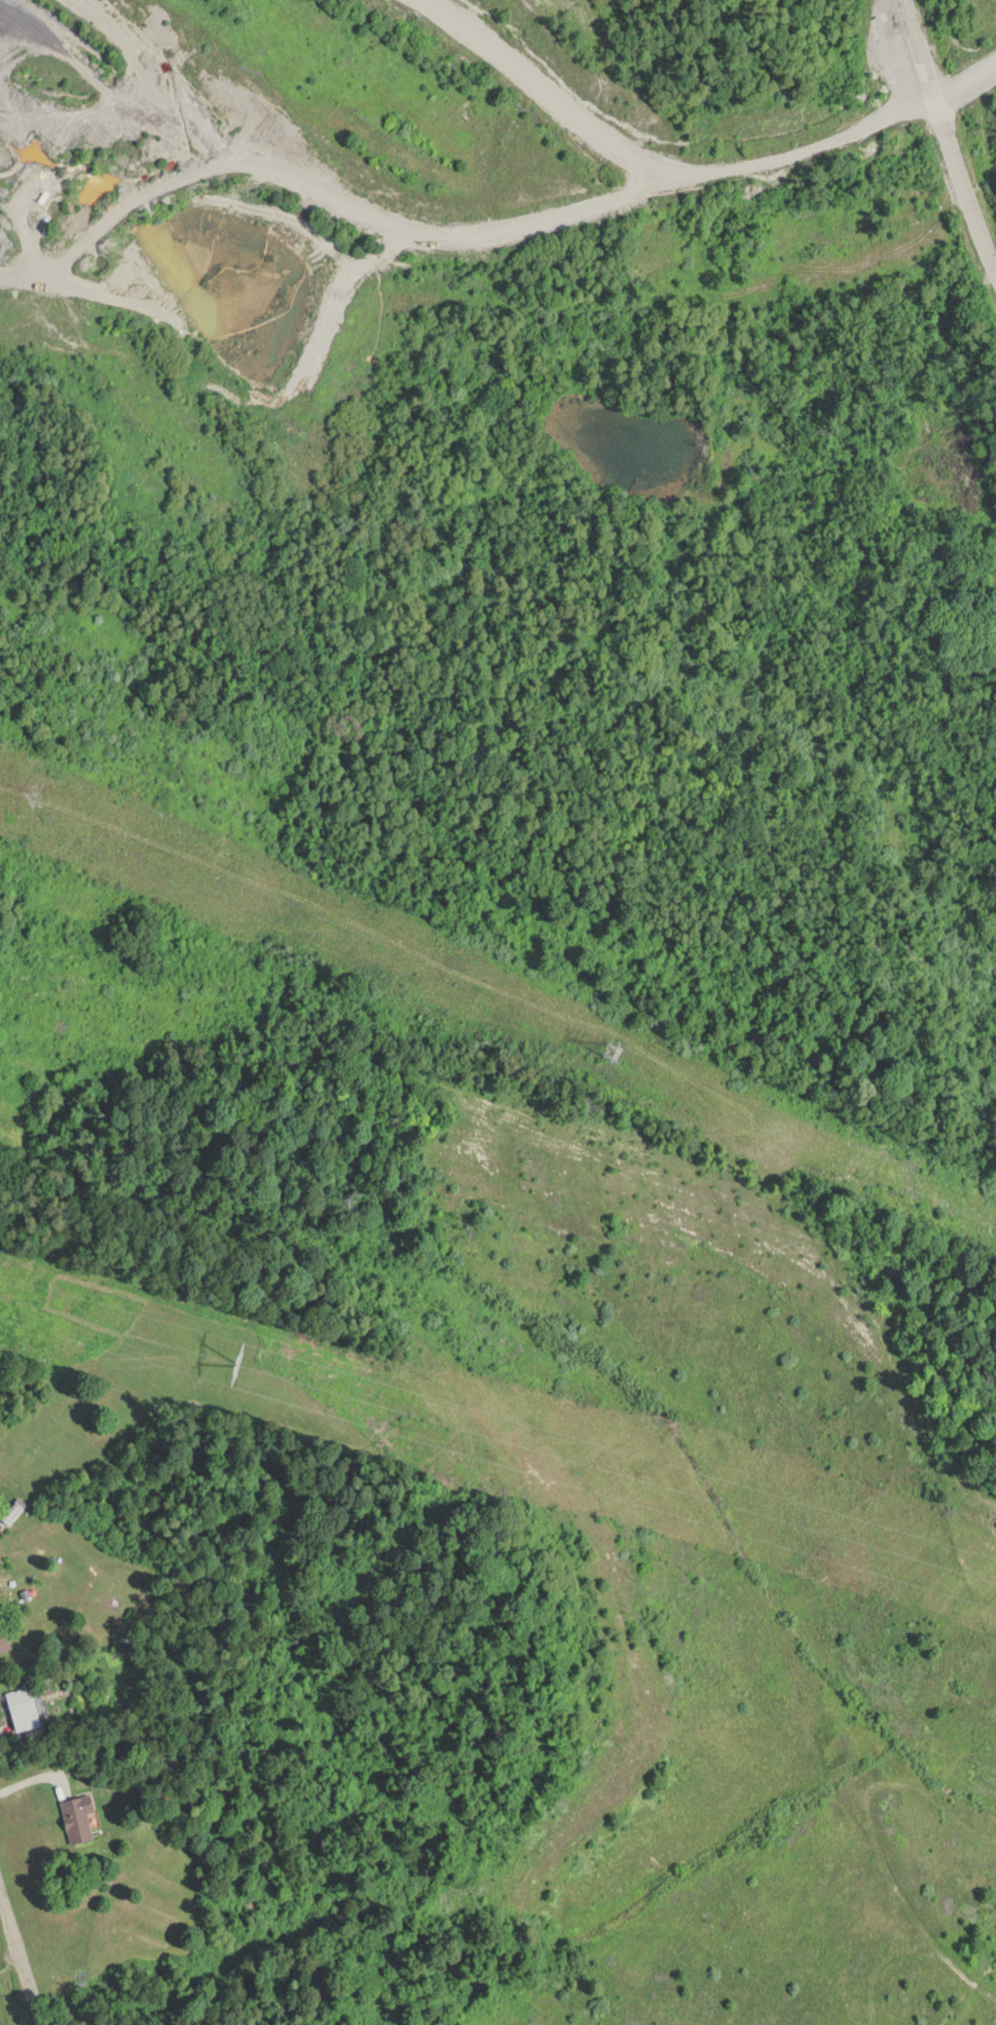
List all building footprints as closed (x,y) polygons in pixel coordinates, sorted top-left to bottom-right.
[(12,1646),(0,1618),(0,1651),(12,1646)] [(42,1724),(32,1684),(7,1690),(18,1730),(42,1724)] [(90,1811),(96,1810),(92,1792),(62,1799),(71,1842),(95,1837),(90,1811)]
